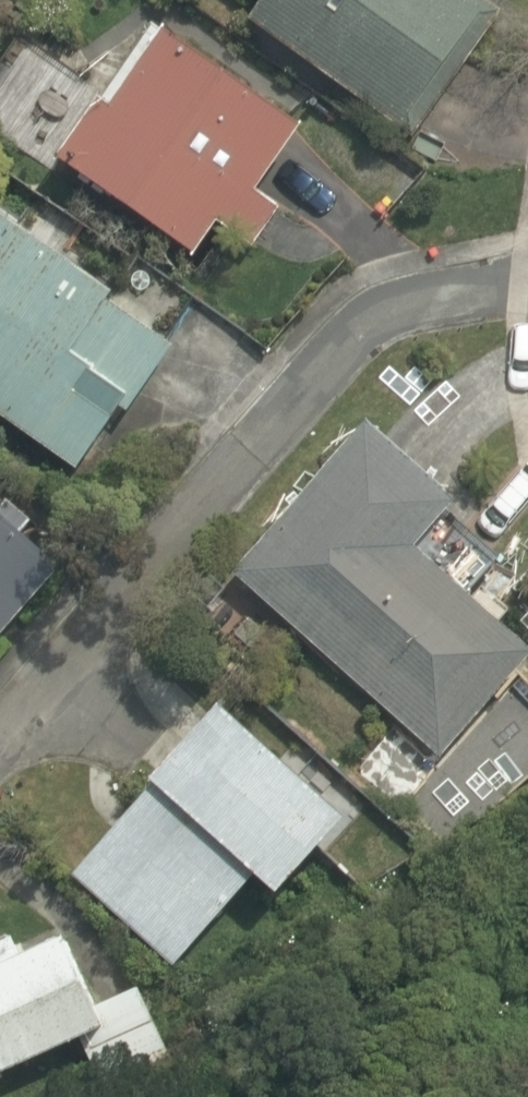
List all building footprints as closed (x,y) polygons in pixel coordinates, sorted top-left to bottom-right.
[(411,144),(504,17),(481,0),(267,0),(268,0),(249,26),(411,144)] [(60,166),(199,258),(220,227),(253,249),(279,211),(256,196),(299,131),(165,41),(115,116),(100,106),(60,166)] [(76,473),(119,411),(126,416),(173,350),(107,303),(111,296),(0,217),(0,419),(76,473)] [(443,757),(527,666),(527,639),(474,589),(424,543),(455,510),(464,501),(377,420),(239,569),(241,571),(443,757)] [(504,556),(455,510),(424,543),(474,589),(504,556)] [(56,572),(0,523),(0,636),(56,572)] [(77,872),(179,964),(265,869),(287,889),(355,814),(229,702),(77,872)] [(84,1035),(110,1093),(178,1063),(143,985),(107,1000),(76,932),(25,955),(15,934),(0,941),(0,1073),(84,1035)]
